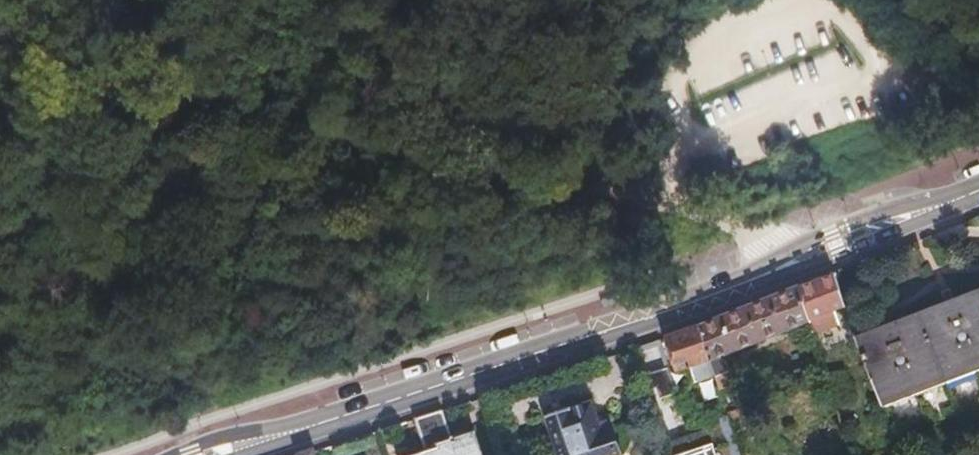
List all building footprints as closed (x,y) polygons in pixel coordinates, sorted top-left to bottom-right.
[(821,277),(797,286),(807,318),(813,332),(837,324),(832,311),(838,308),(831,288),(826,290),(821,277)] [(709,321),(699,324),(715,373),(718,384),(732,380),(723,351),(807,318),(797,286),(770,297),(709,321)] [(858,335),(878,385),(887,404),(978,367),(978,288),(858,335)] [(699,324),(669,335),(680,366),(690,364),(695,380),(715,373),(699,324)] [(653,387),(658,385),(662,396),(679,390),(670,364),(653,370),(647,372),(653,387)] [(723,400),(727,412),(731,411),(733,416),(743,414),(741,407),(745,406),(741,394),(723,400)] [(572,406),(547,414),(561,454),(622,454),(612,429),(604,432),(594,403),(574,409),(572,406)] [(415,415),(426,447),(403,454),(482,454),(474,431),(451,438),(441,407),(427,412),(415,415)] [(727,413),(718,416),(720,421),(671,439),(676,454),(741,454),(727,413)]
